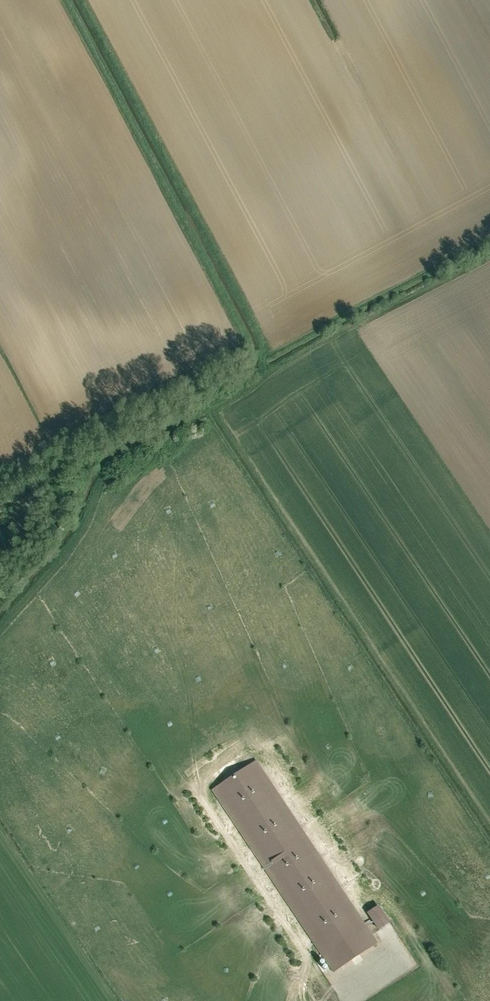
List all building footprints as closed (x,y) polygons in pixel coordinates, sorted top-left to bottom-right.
[(259,766),(218,793),(333,971),(375,944),(259,766)] [(380,908),(370,914),(379,931),(389,925),(380,908)]
